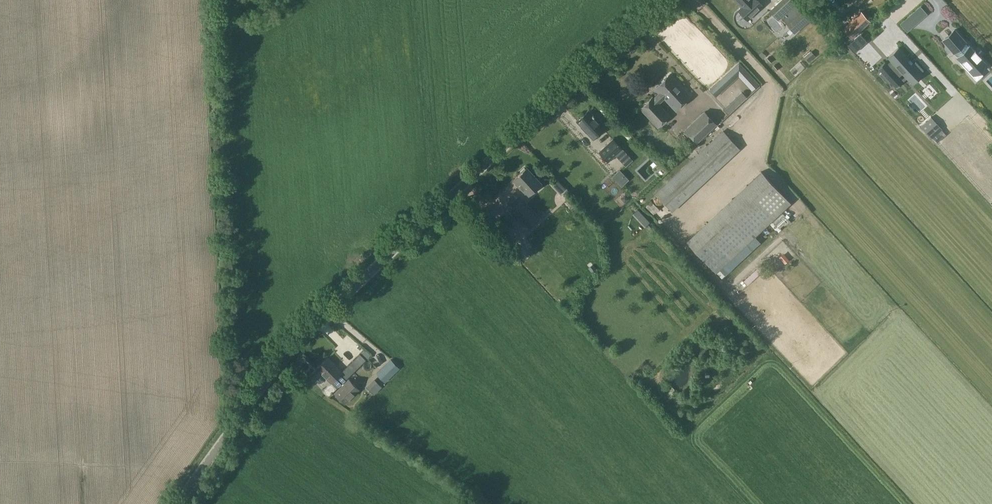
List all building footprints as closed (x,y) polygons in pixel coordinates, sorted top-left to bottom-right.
[(741,6),(738,9),(748,20),(763,5),(758,0),(735,0),(741,6)] [(777,20),(795,3),(792,0),(780,0),(769,11),(777,20)] [(794,33),(810,20),(803,12),(787,25),(794,33)] [(852,38),(870,22),(861,12),(843,28),(852,38)] [(904,20),(899,24),(907,32),(912,28),(904,20)] [(959,30),(946,42),(958,56),(959,55),(961,57),(960,58),(978,78),(991,66),(974,45),(973,46),(971,44),(971,43),(959,30)] [(887,59),(879,66),(883,70),(881,72),(885,76),(886,74),(889,77),(887,78),(891,82),(892,80),(898,86),(905,79),(905,78),(907,76),(913,83),(925,72),(924,70),(927,67),(918,58),(915,61),(910,55),(913,52),(905,44),(902,46),(900,44),(888,56),(891,59),(889,61),(887,59)] [(773,47),(766,52),(780,69),(786,64),(773,47)] [(713,54),(719,61),(725,55),(719,48),(713,54)] [(806,64),(812,57),(808,54),(802,61),(806,64)] [(740,63),(711,92),(715,97),(740,73),(748,81),(746,83),(753,89),(754,88),(756,90),(761,85),(740,63)] [(657,127),(670,115),(659,104),(664,98),(675,110),(690,96),(670,74),(655,88),(659,93),(654,98),(652,97),(640,109),(657,127)] [(599,122),(589,111),(578,121),(589,133),(590,131),(595,137),(606,126),(601,120),(599,122)] [(685,131),(697,144),(717,125),(705,112),(685,131)] [(632,132),(644,120),(637,113),(625,125),(632,132)] [(931,138),(942,129),(936,122),(925,131),(931,138)] [(672,212),(740,149),(723,130),(655,194),(672,212)] [(613,139),(599,153),(609,163),(623,149),(613,139)] [(645,168),(654,177),(661,170),(652,162),(645,168)] [(527,167),(513,179),(528,195),(541,183),(527,167)] [(714,272),(789,204),(761,172),(686,240),(714,272)] [(537,220),(520,202),(512,210),(530,228),(537,220)] [(641,208),(651,215),(655,209),(645,202),(641,208)] [(633,214),(645,226),(649,222),(638,210),(633,214)] [(520,261),(525,258),(519,248),(514,251),(520,261)] [(779,254),(775,258),(781,265),(785,262),(779,254)] [(757,264),(739,281),(744,286),(762,270),(757,264)] [(849,294),(851,285),(845,283),(843,292),(849,294)] [(341,372),(327,358),(317,368),(331,382),(332,382),(337,388),(348,378),(342,372),(341,372)] [(385,383),(400,369),(391,360),(376,374),(385,383)] [(335,393),(344,403),(358,389),(349,379),(348,378),(337,388),(339,389),(335,393)]
